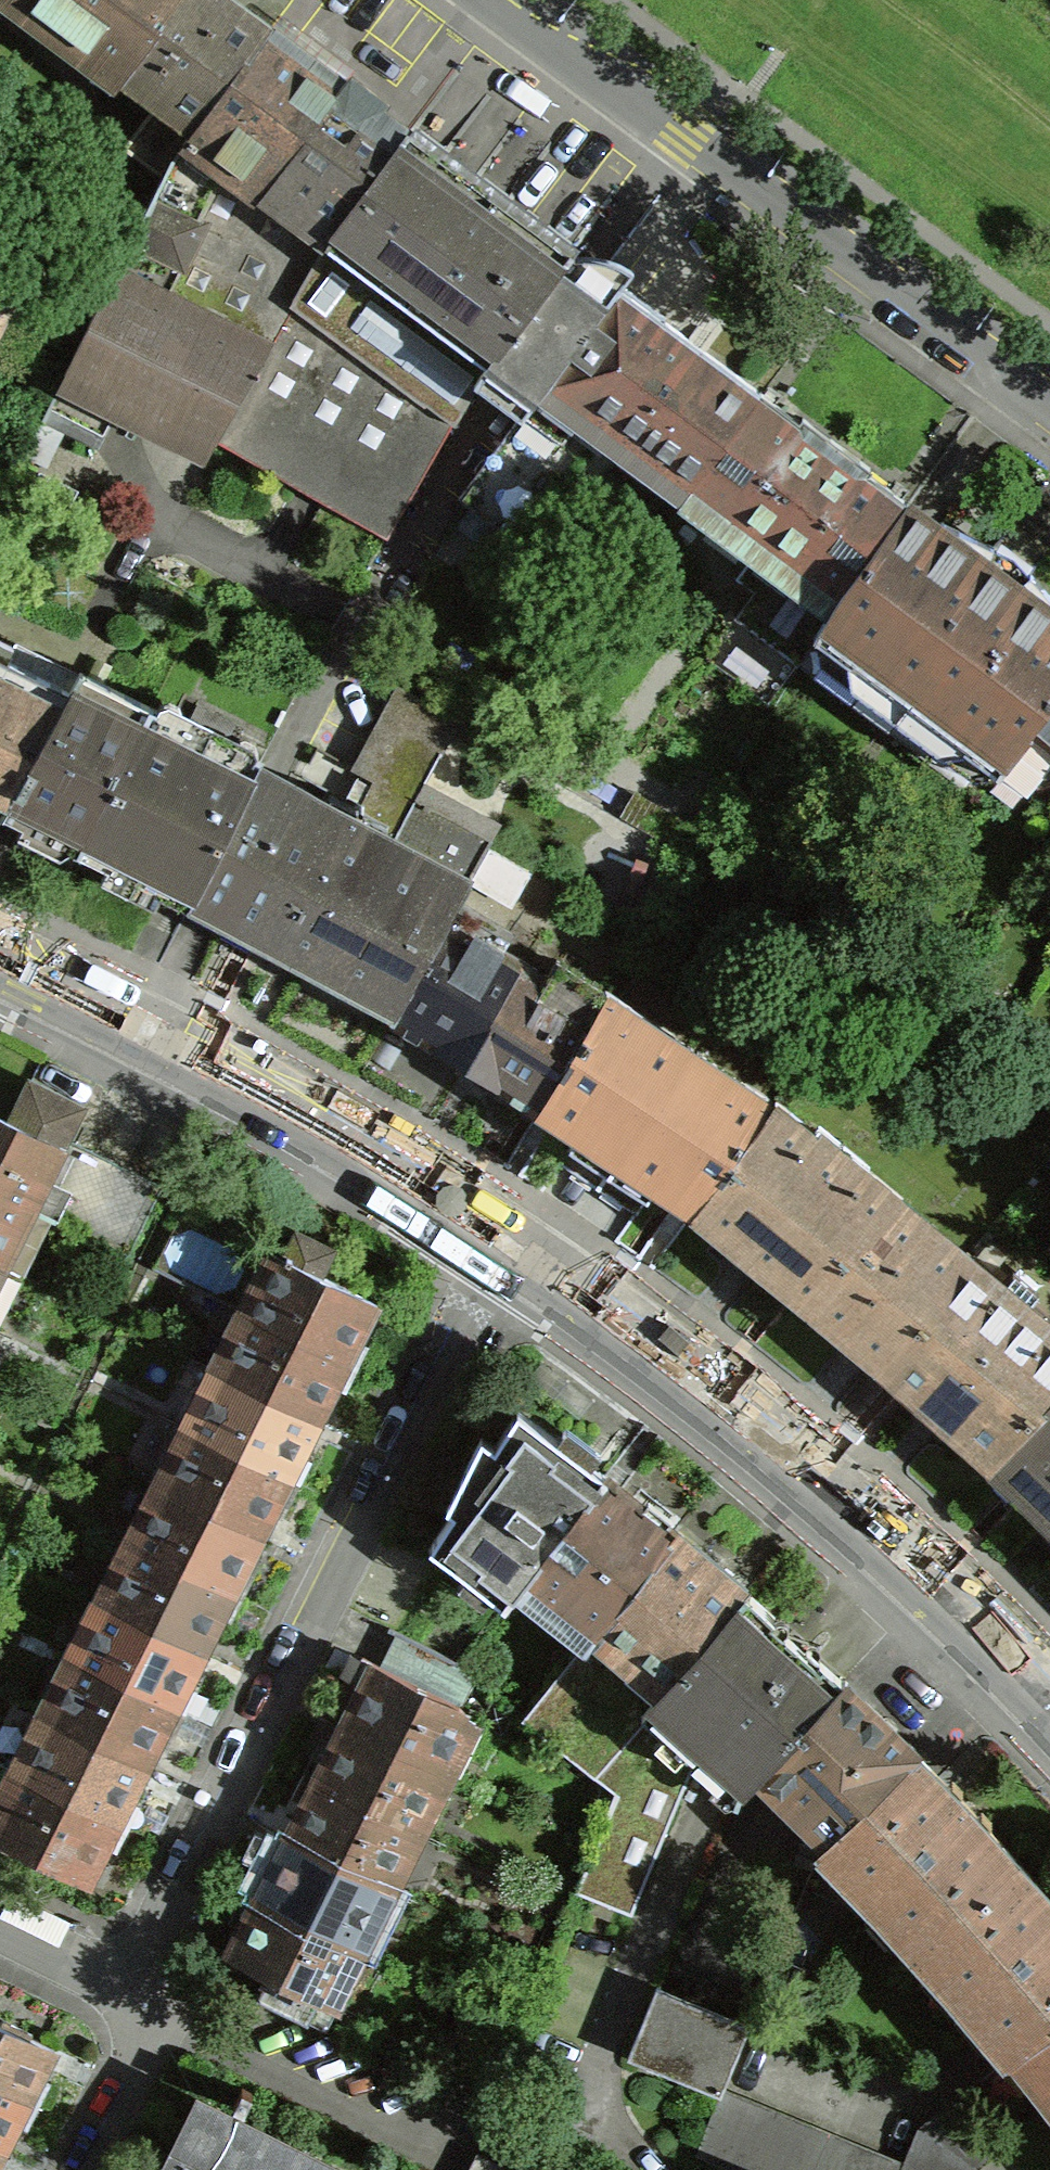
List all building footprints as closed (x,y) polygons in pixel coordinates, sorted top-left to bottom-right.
[(181,0),(11,0),(13,1),(5,12),(90,75),(97,65),(120,82),(181,0)] [(218,0),(181,0),(120,82),(116,87),(149,112),(117,154),(158,185),(169,164),(265,35),(220,2),(218,0)] [(158,185),(113,275),(162,300),(197,229),(190,226),(227,160),(264,189),(255,200),(291,227),(298,217),(328,238),(403,138),(373,116),(378,110),(375,109),(346,87),(344,85),(339,91),(297,59),(265,35),(169,164),(158,185)] [(328,238),(287,309),(448,428),(469,390),(566,260),(452,175),(403,138),(328,238)] [(264,351),(209,446),(211,447),(381,545),(448,428),(287,309),(328,238),(298,217),(291,227),(255,200),(264,189),(227,160),(190,226),(197,229),(162,300),(186,312),(264,351)] [(566,260),(469,390),(496,411),(513,423),(452,505),(502,543),(549,479),(562,489),(594,445),(610,457),(617,447),(684,498),(756,401),(653,325),(614,296),(627,278),(604,266),(587,262),(570,262),(566,260)] [(162,300),(113,275),(37,429),(90,455),(108,419),(165,447),(170,435),(207,454),(211,447),(209,446),(264,351),(186,312),(162,300)] [(784,422),(756,401),(684,498),(676,509),(704,530),(713,517),(756,549),(830,450),(797,425),(794,429),(784,422)] [(861,479),(864,475),(854,468),(830,450),(756,549),(730,585),(748,599),(729,625),(793,672),(902,510),(861,479)] [(992,780),(1049,703),(1049,610),(1024,581),(1009,593),(988,578),(980,572),(988,553),(935,529),(933,532),(902,510),(793,672),(972,805),(992,780)] [(65,697),(0,665),(0,810),(65,697)] [(65,697),(0,810),(0,824),(19,833),(72,859),(145,714),(75,679),(65,697)] [(453,730),(390,693),(345,776),(367,788),(348,825),(283,790),(252,774),(184,913),(214,929),(247,947),(387,1022),(436,934),(464,885),(481,855),(511,800),(437,760),(453,730)] [(992,780),(1017,800),(1049,759),(1049,703),(992,780)] [(183,914),(184,913),(252,774),(255,769),(145,714),(72,859),(101,874),(95,886),(114,895),(149,912),(155,901),(183,914)] [(569,798),(521,879),(634,945),(681,864),(569,798)] [(464,885),(504,908),(521,879),(481,855),(464,885)] [(460,1070),(518,968),(470,939),(463,950),(436,934),(387,1022),(386,1024),(409,1038),(460,1070)] [(518,968),(460,1070),(486,1086),(533,1116),(595,1011),(568,993),(565,998),(518,968)] [(571,1141),(553,1167),(592,1193),(678,1069),(627,1035),(636,1021),(602,999),(595,1011),(533,1116),(563,1136),(571,1141)] [(632,1219),(650,1193),(687,1218),(768,1108),(739,1089),(730,1103),(678,1069),(592,1193),(618,1210),(632,1219)] [(5,1129),(0,1126),(0,1200),(27,1214),(122,1261),(156,1192),(60,1144),(74,1115),(25,1090),(5,1129)] [(821,1166),(800,1149),(809,1139),(769,1107),(768,1108),(687,1218),(727,1250),(804,1313),(882,1218),(895,1203),(859,1173),(851,1183),(825,1162),(821,1166)] [(27,1214),(0,1200),(0,1267),(27,1214)] [(882,1218),(804,1313),(827,1332),(873,1369),(959,1264),(918,1230),(910,1240),(882,1218)] [(326,1256),(291,1239),(248,1324),(341,1370),(349,1353),(370,1311),(314,1283),(326,1256)] [(873,1369),(913,1405),(985,1469),(1049,1399),(1049,1339),(1042,1332),(1034,1342),(1012,1325),(1016,1321),(990,1299),(998,1289),(963,1260),(959,1264),(873,1369)] [(220,1382),(312,1427),(321,1409),(341,1370),(248,1324),(220,1382)] [(292,1468),(312,1427),(220,1382),(191,1439),(283,1485),(292,1468)] [(985,1469),(992,1476),(989,1488),(1008,1506),(1020,1502),(1028,1510),(1035,1516),(1031,1529),(1049,1546),(1049,1399),(985,1469)] [(423,1554),(497,1609),(521,1580),(599,1482),(552,1448),(512,1417),(489,1453),(476,1443),(440,1514),(446,1519),(423,1554)] [(283,1485),(191,1439),(163,1496),(255,1542),(265,1521),(283,1485)] [(599,1482),(521,1580),(591,1636),(669,1538),(620,1499),(599,1482)] [(134,1554),(226,1600),(236,1579),(255,1542),(163,1496),(134,1554)] [(589,1638),(664,1697),(741,1600),(742,1599),(688,1554),(669,1538),(591,1636),(589,1638)] [(226,1600),(134,1554),(119,1546),(90,1604),(197,1657),(208,1637),(226,1600)] [(837,1687),(801,1654),(799,1657),(775,1635),(766,1627),(769,1624),(741,1600),(664,1697),(589,1638),(520,1725),(612,1799),(570,1898),(625,1921),(689,1766),(731,1804),(735,1794),(749,1780),(837,1687)] [(62,1661),(77,1668),(169,1714),(178,1695),(197,1657),(90,1604),(62,1661)] [(388,1680),(366,1669),(347,1708),(337,1728),(429,1774),(457,1717),(451,1712),(466,1682),(450,1669),(405,1646),(388,1680)] [(150,1752),(169,1714),(77,1668),(48,1726),(140,1772),(150,1752)] [(837,1687),(749,1780),(818,1849),(909,1758),(868,1716),(837,1687)] [(48,1726),(33,1718),(4,1776),(19,1783),(112,1829),(121,1811),(140,1772),(48,1726)] [(318,1766),(308,1785),(401,1831),(429,1774),(337,1728),(318,1766)] [(909,1758),(818,1849),(890,1928),(885,1933),(908,1958),(1010,1865),(938,1789),(909,1758)] [(0,1822),(0,1847),(82,1888),(92,1869),(112,1829),(19,1783),(0,1822)] [(280,1842),(372,1888),(401,1831),(308,1785),(290,1822),(280,1842)] [(251,1899),(344,1945),(372,1888),(280,1842),(261,1881),(251,1899)] [(1049,2025),(1049,1911),(1031,1889),(1010,1865),(908,1958),(931,1984),(937,1980),(1007,2060),(1049,2025)] [(222,1958),(315,2004),(344,1945),(251,1899),(233,1937),(222,1958)] [(715,2099),(717,2095),(743,2031),(653,1994),(625,2062),(715,2099)] [(1007,2060),(1049,2114),(1049,2025),(1007,2060)] [(22,2106),(31,2088),(47,2056),(0,2032),(0,2095),(22,2106)] [(0,2095),(0,2151),(7,2137),(22,2106),(0,2095)] [(690,2160),(714,2169),(900,2169),(717,2095),(715,2099),(690,2160)] [(992,2155),(951,2106),(915,2136),(901,2169),(973,2169),(992,2155)] [(194,2108),(164,2169),(319,2169),(194,2108)]
